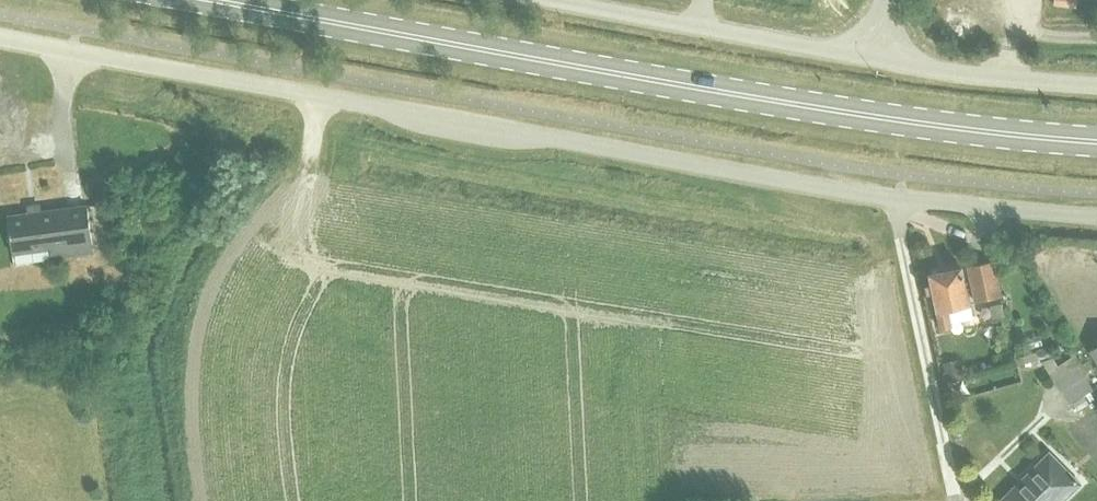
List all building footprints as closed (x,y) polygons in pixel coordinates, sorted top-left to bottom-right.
[(87,205),(7,216),(12,253),(50,248),(51,256),(93,251),(87,205)] [(993,260),(967,265),(974,301),(1001,295),(993,260)] [(950,321),(972,317),(961,266),(928,273),(930,284),(926,285),(927,292),(932,291),(940,328),(951,326),(950,321)] [(1038,335),(1026,338),(1029,348),(1041,344),(1038,335)] [(1048,344),(1033,349),(1034,352),(1036,359),(1051,354),(1048,344)] [(1034,352),(1014,358),(1016,365),(1036,359),(1034,352)] [(1050,356),(1040,360),(1047,370),(1054,381),(1077,366),(1070,356),(1056,364),(1050,356)] [(958,358),(941,361),(945,381),(962,377),(958,358)] [(1082,395),(1091,389),(1077,366),(1054,381),(1068,404),(1071,402),(1082,395)] [(1082,395),(1071,402),(1076,410),(1087,403),(1082,395)] [(1079,483),(1049,452),(1021,479),(1026,483),(1008,500),(1061,500),(1079,483)]
